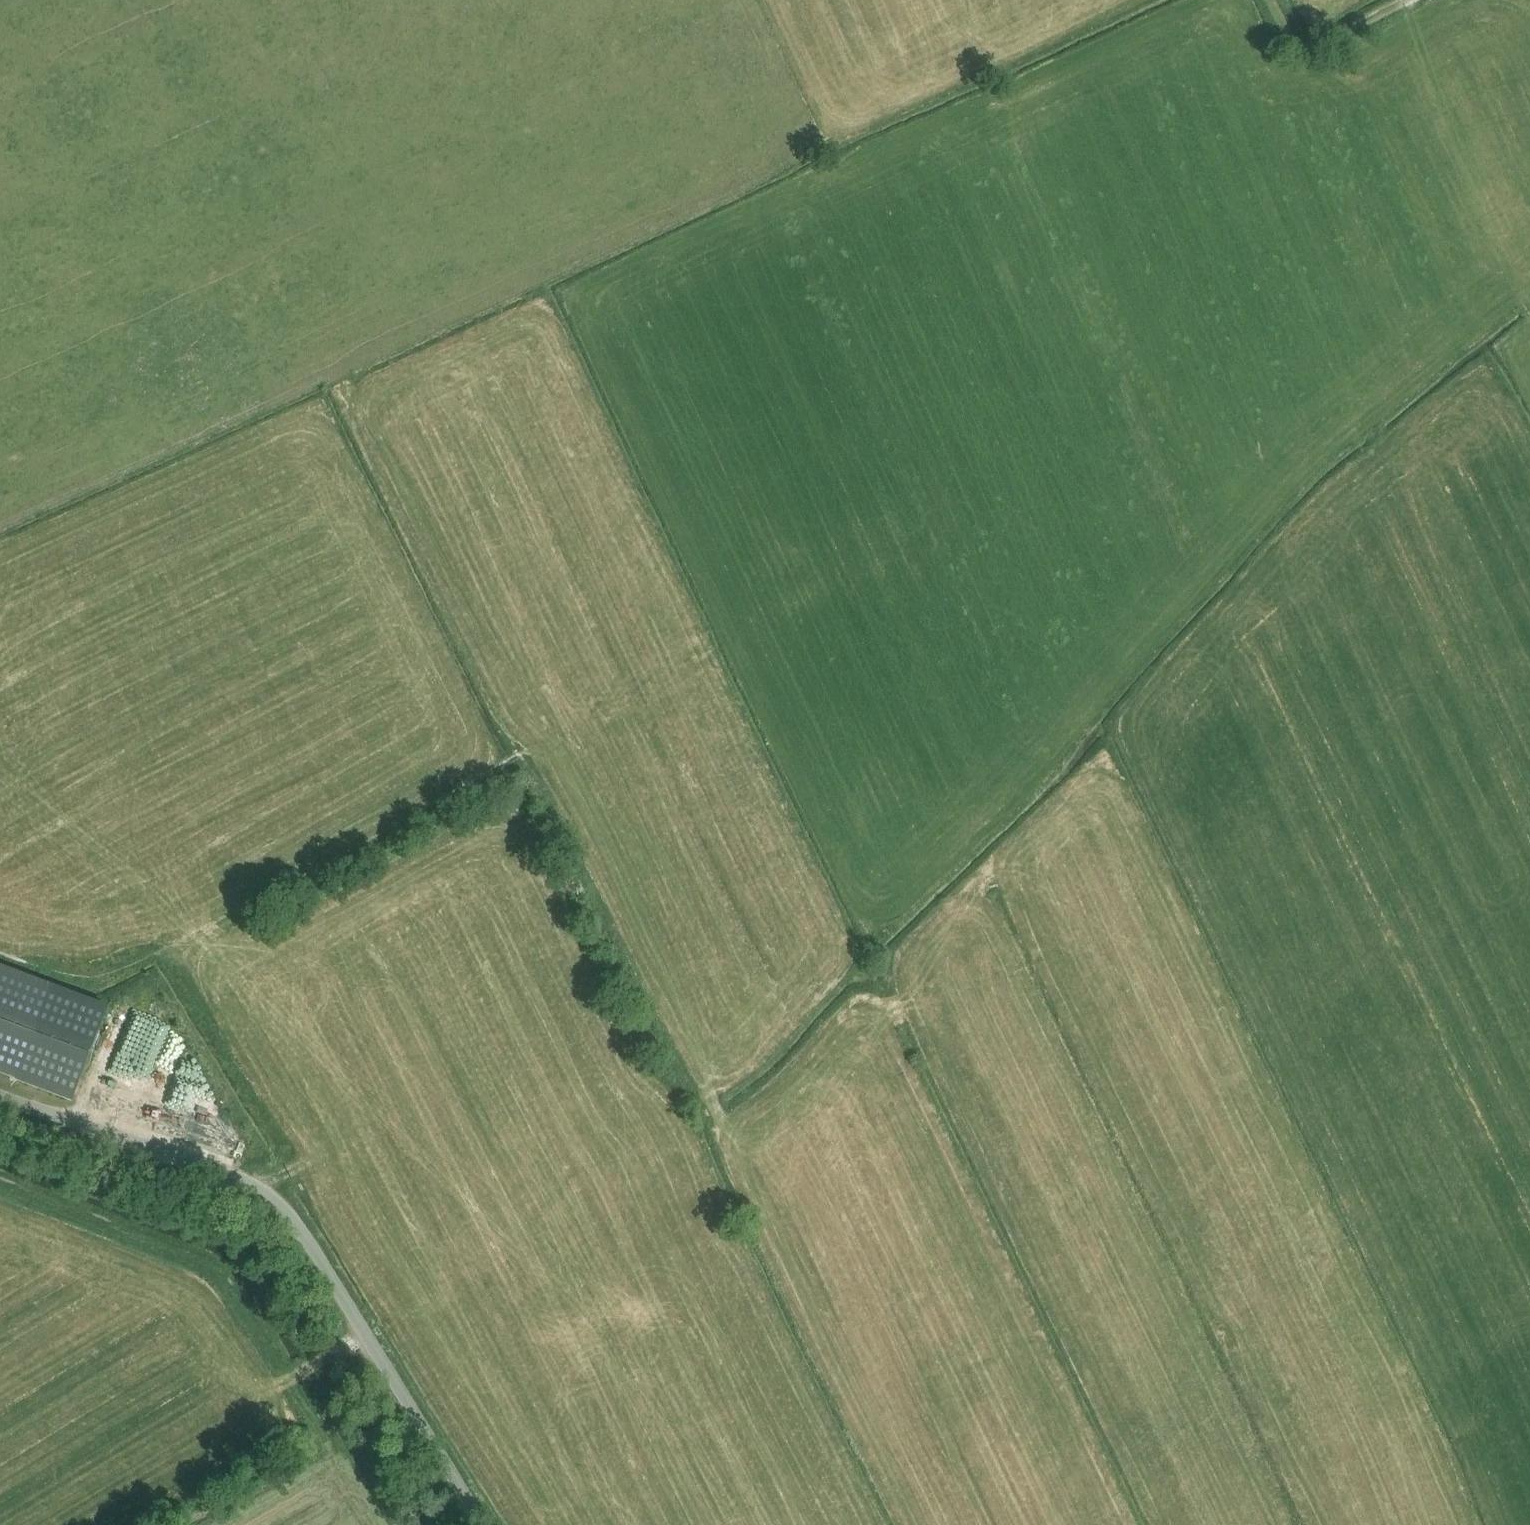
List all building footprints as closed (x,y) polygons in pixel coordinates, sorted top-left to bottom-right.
[(56,984),(20,1080),(74,1100),(110,1004),(56,984)]
